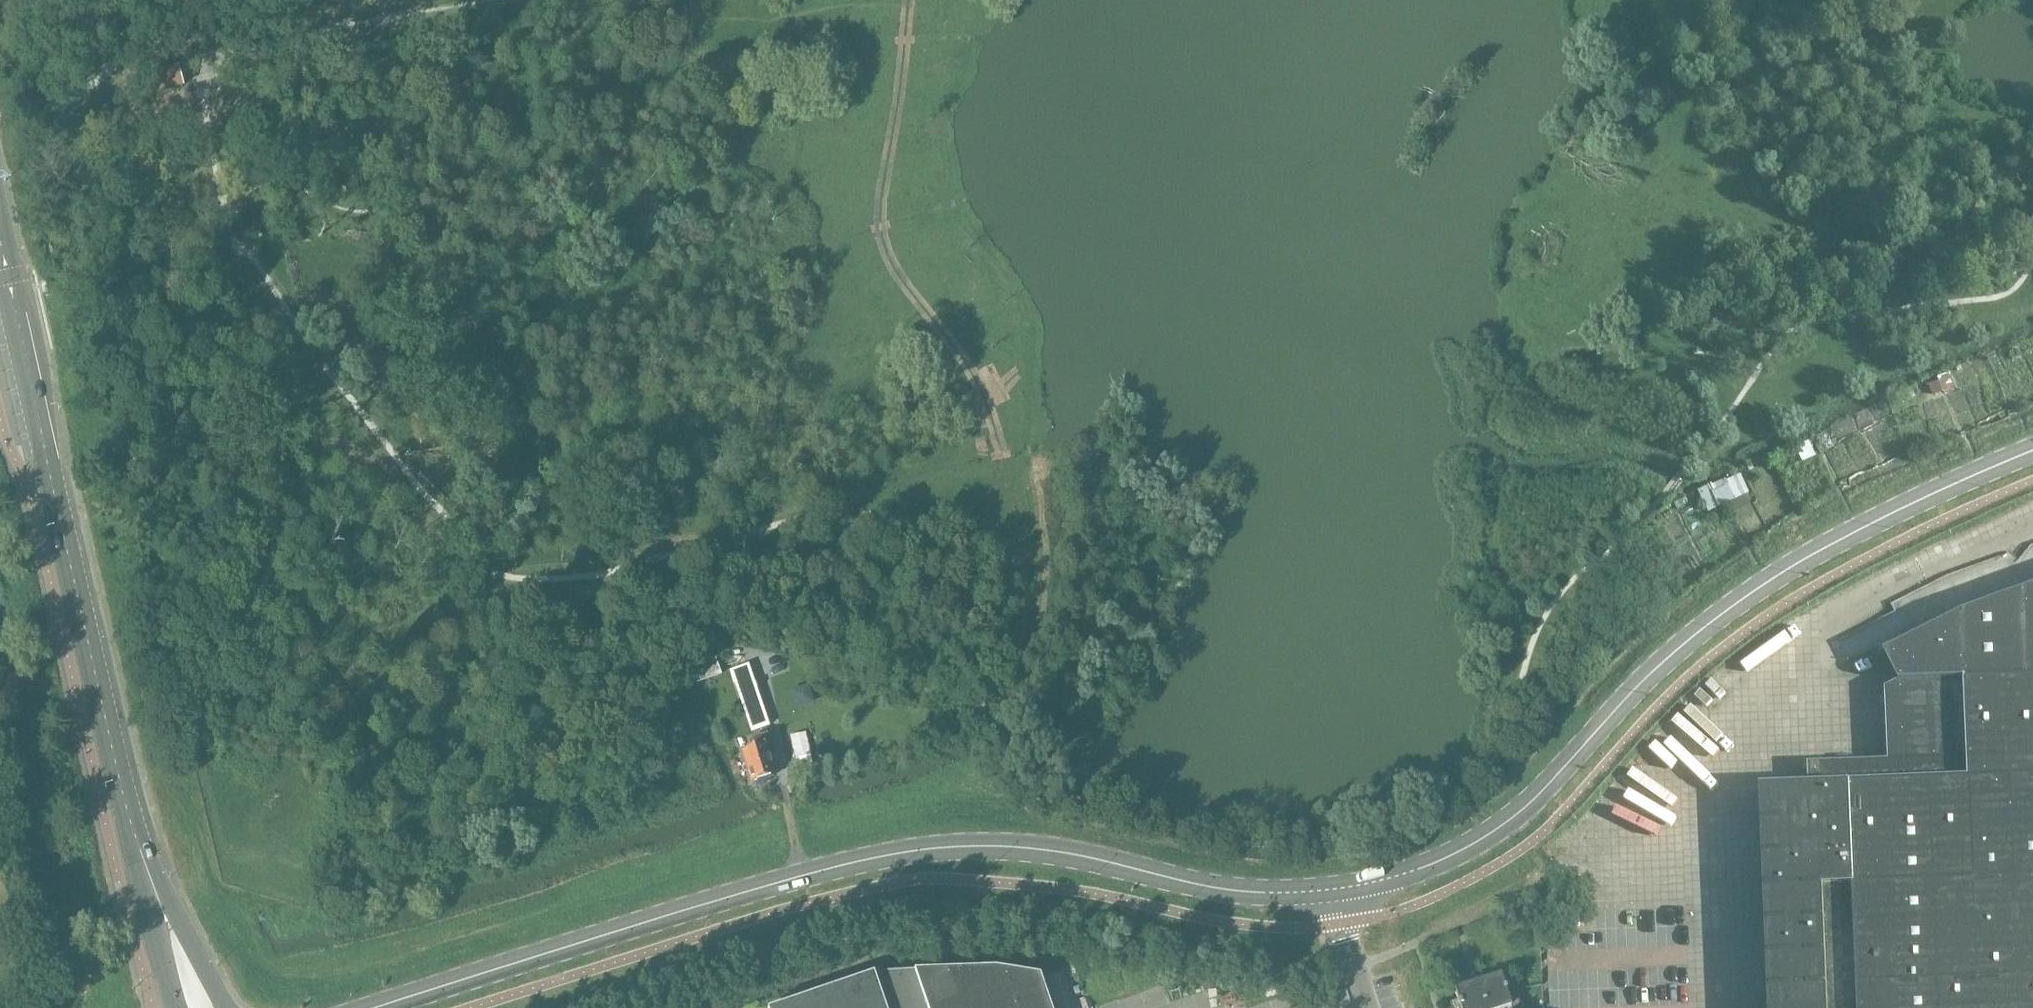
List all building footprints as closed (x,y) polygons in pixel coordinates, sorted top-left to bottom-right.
[(146,78),(152,96),(183,86),(177,68),(146,78)] [(1743,470),(1702,489),(1712,510),(1753,491),(1743,470)] [(1762,788),(1771,1007),(2032,1007),(2032,587),(1964,612),(1884,651),(1900,682),(1887,689),(1890,761),(1811,764),(1812,786),(1762,788)] [(744,657),(741,647),(727,651),(731,661),(744,657)] [(676,667),(682,686),(721,674),(715,655),(676,667)] [(730,672),(733,681),(736,680),(754,733),(771,728),(749,666),(730,672)] [(771,745),(768,734),(754,738),(756,748),(743,751),(752,783),(776,776),(767,746),(771,745)] [(1040,976),(995,970),(915,972),(875,975),(778,1007),(1051,1007),(1040,976)] [(1478,983),(1486,1007),(1504,1007),(1511,1006),(1511,1007),(1521,1007),(1516,990),(1507,992),(1501,975),(1478,983)] [(1478,983),(1455,991),(1458,1001),(1449,1003),(1451,1007),(1486,1007),(1478,983)]
